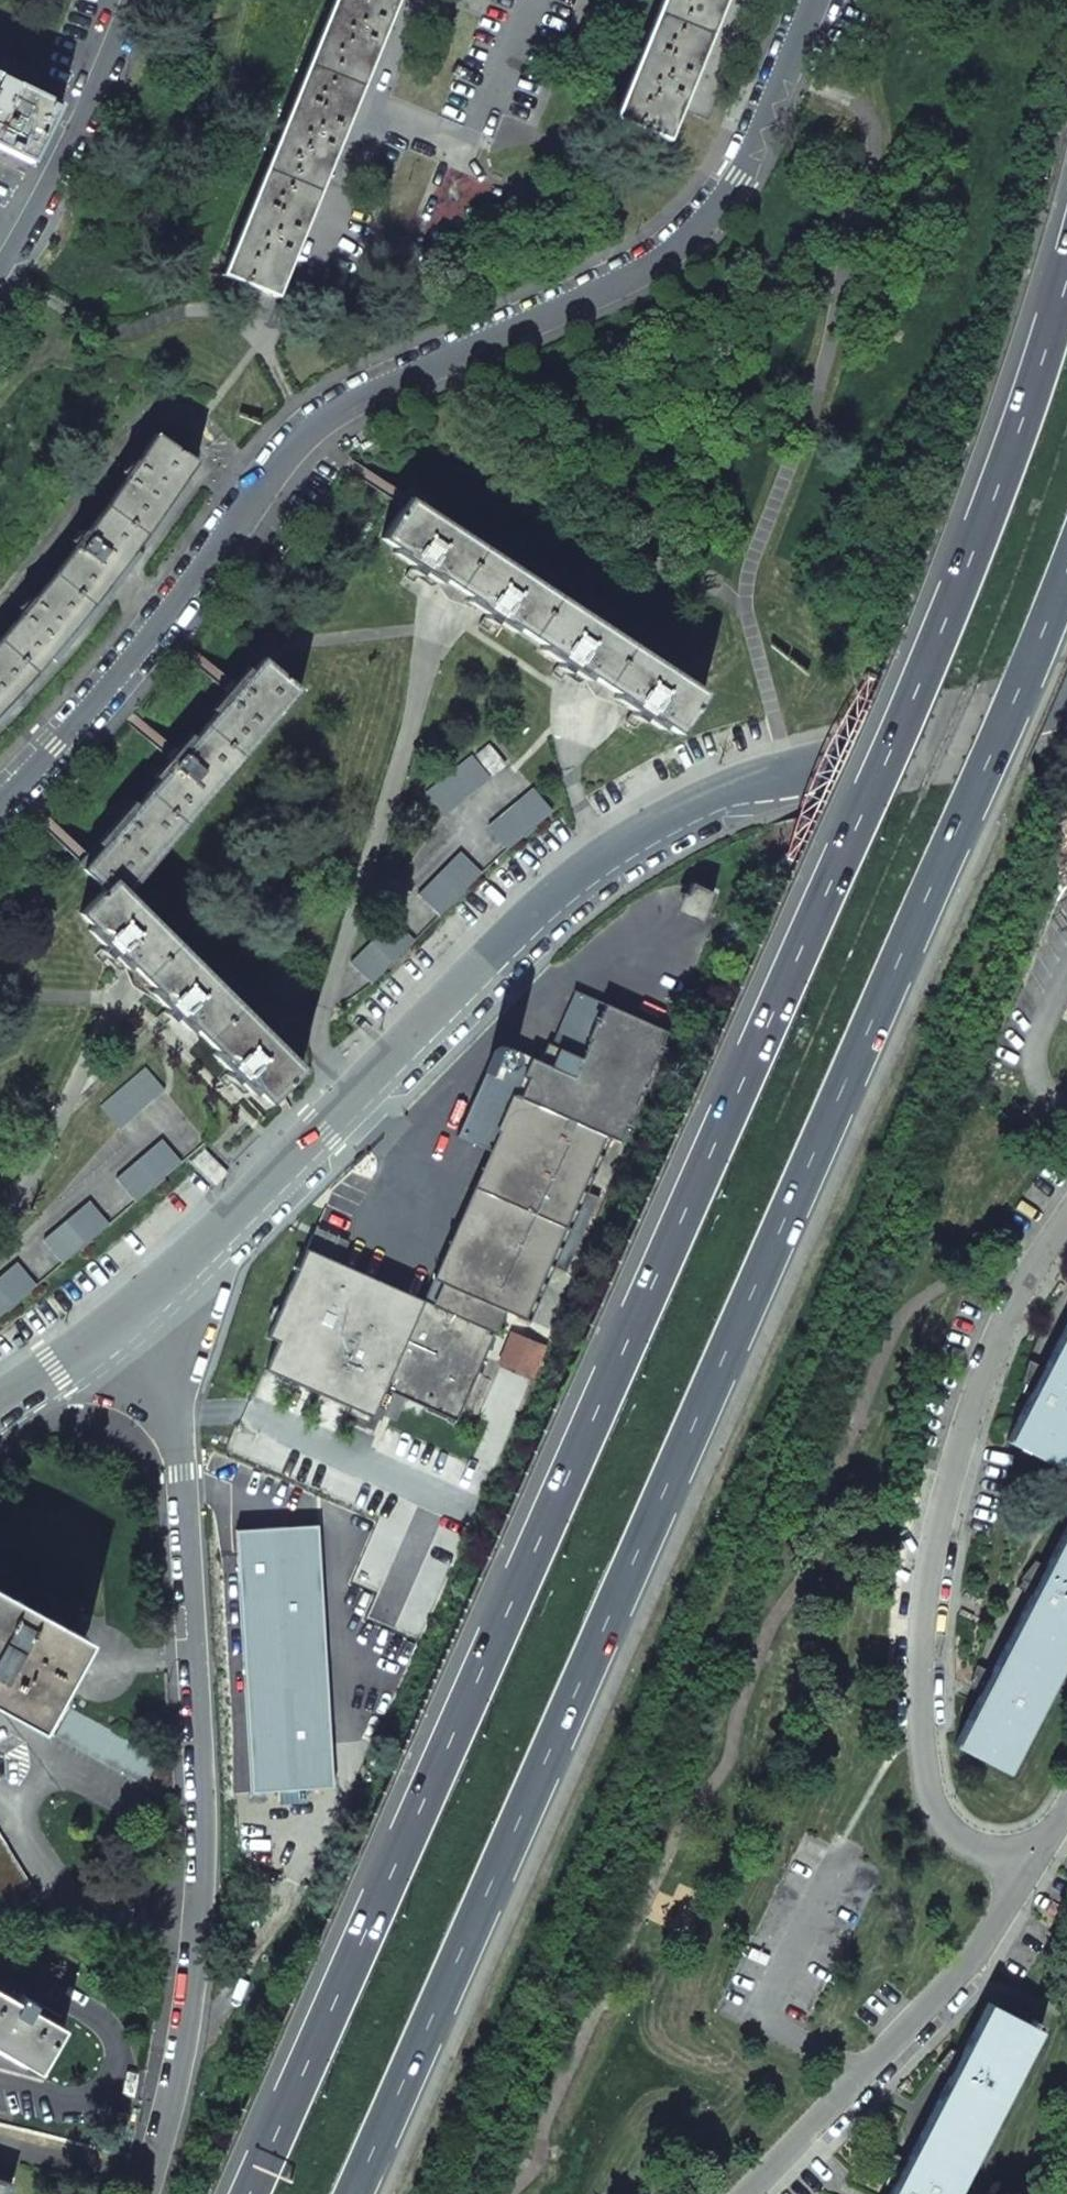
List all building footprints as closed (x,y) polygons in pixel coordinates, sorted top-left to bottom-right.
[(60,105),(0,76),(0,148),(32,163),(60,105)] [(37,672),(93,605),(146,535),(196,462),(155,434),(135,464),(131,462),(120,472),(126,477),(107,504),(84,533),(82,531),(70,540),(75,547),(54,574),(32,601),(29,598),(17,607),(21,613),(0,638),(0,712),(37,672)] [(661,724),(676,734),(680,727),(703,692),(408,498),(380,539),(395,549),(392,553),(412,566),(438,583),(485,614),(495,620),(512,632),(514,628),(542,646),(539,650),(558,662),(584,679),(632,711),(657,727),(661,724)] [(435,586),(438,583),(412,566),(404,579),(413,585),(416,579),(430,588),(435,586)] [(487,633),(495,620),(485,614),(477,627),(487,633)] [(280,1045),(127,892),(300,690),(263,657),(251,671),(247,667),(211,709),(215,713),(194,738),(190,734),(154,776),(158,779),(137,804),(133,801),(97,843),(101,846),(82,869),(100,886),(76,911),(90,926),(87,930),(103,946),(94,956),(102,964),(106,959),(117,970),(123,970),(125,968),(166,1008),(156,1018),(164,1026),(174,1016),(189,1031),(192,1027),(215,1051),(211,1054),(228,1071),(218,1080),(226,1088),(230,1083),(241,1094),(246,1094),(249,1091),(249,1092),(253,1089),(254,1089),(272,1080),(278,1091),(286,1083),(301,1067),(280,1045)] [(558,662),(550,675),(560,681),(563,675),(576,684),(582,682),(584,679),(558,662)] [(632,711),(624,723),(634,729),(641,717),(632,711)] [(443,816),(489,779),(471,756),(424,793),(443,816)] [(532,789),(487,827),(506,850),(551,812),(532,789)] [(459,853),(416,895),(438,916),(480,874),(459,853)] [(680,910),(704,921),(715,893),(696,885),(691,898),(686,896),(680,910)] [(391,921),(349,962),(371,984),(412,942),(391,921)] [(348,1242),(316,1226),(266,1337),(277,1342),(264,1370),(371,1417),(377,1403),(382,1405),(387,1394),(382,1392),(385,1385),(408,1394),(411,1388),(460,1410),(494,1334),(492,1333),(502,1310),(529,1322),(610,1139),(621,1143),(670,1033),(573,991),(549,1045),(547,1044),(539,1062),(505,1047),(501,1047),(500,1047),(498,1048),(496,1049),(494,1051),(493,1053),(456,1137),(489,1151),(422,1300),(339,1263),(348,1242)] [(99,1106),(118,1128),(164,1091),(145,1068),(99,1106)] [(254,1089),(267,1102),(278,1091),(272,1080),(254,1089)] [(115,1179),(134,1201),(179,1163),(160,1140),(115,1179)] [(43,1240),(62,1263),(107,1224),(88,1202),(43,1240)] [(35,1286),(15,1263),(0,1276),(0,1315),(35,1286)] [(1058,1469),(1066,1452),(1066,1322),(1041,1372),(1029,1365),(1025,1383),(1034,1386),(1006,1441),(1058,1469)] [(1006,1773),(1066,1655),(1066,1526),(1044,1569),(1035,1564),(1025,1577),(1037,1584),(989,1676),(977,1670),(972,1686),(982,1691),(953,1745),(1006,1773)] [(238,1533),(254,1792),(334,1787),(318,1528),(238,1533)] [(37,1727),(86,1638),(0,1590),(0,1706),(37,1727)] [(69,1708),(54,1736),(172,1802),(173,1783),(172,1765),(69,1708)] [(38,2070),(63,2026),(31,2008),(35,2002),(17,1991),(13,1997),(0,1990),(0,2048),(38,2070)] [(1041,2030),(1039,2029),(1042,2024),(1032,2019),(1030,2024),(988,2003),(960,2057),(951,2052),(940,2065),(952,2071),(905,2164),(892,2157),(888,2174),(897,2180),(889,2193),(956,2193),(1041,2030)] [(12,2183),(0,2180),(0,2193),(8,2193),(12,2183)]
